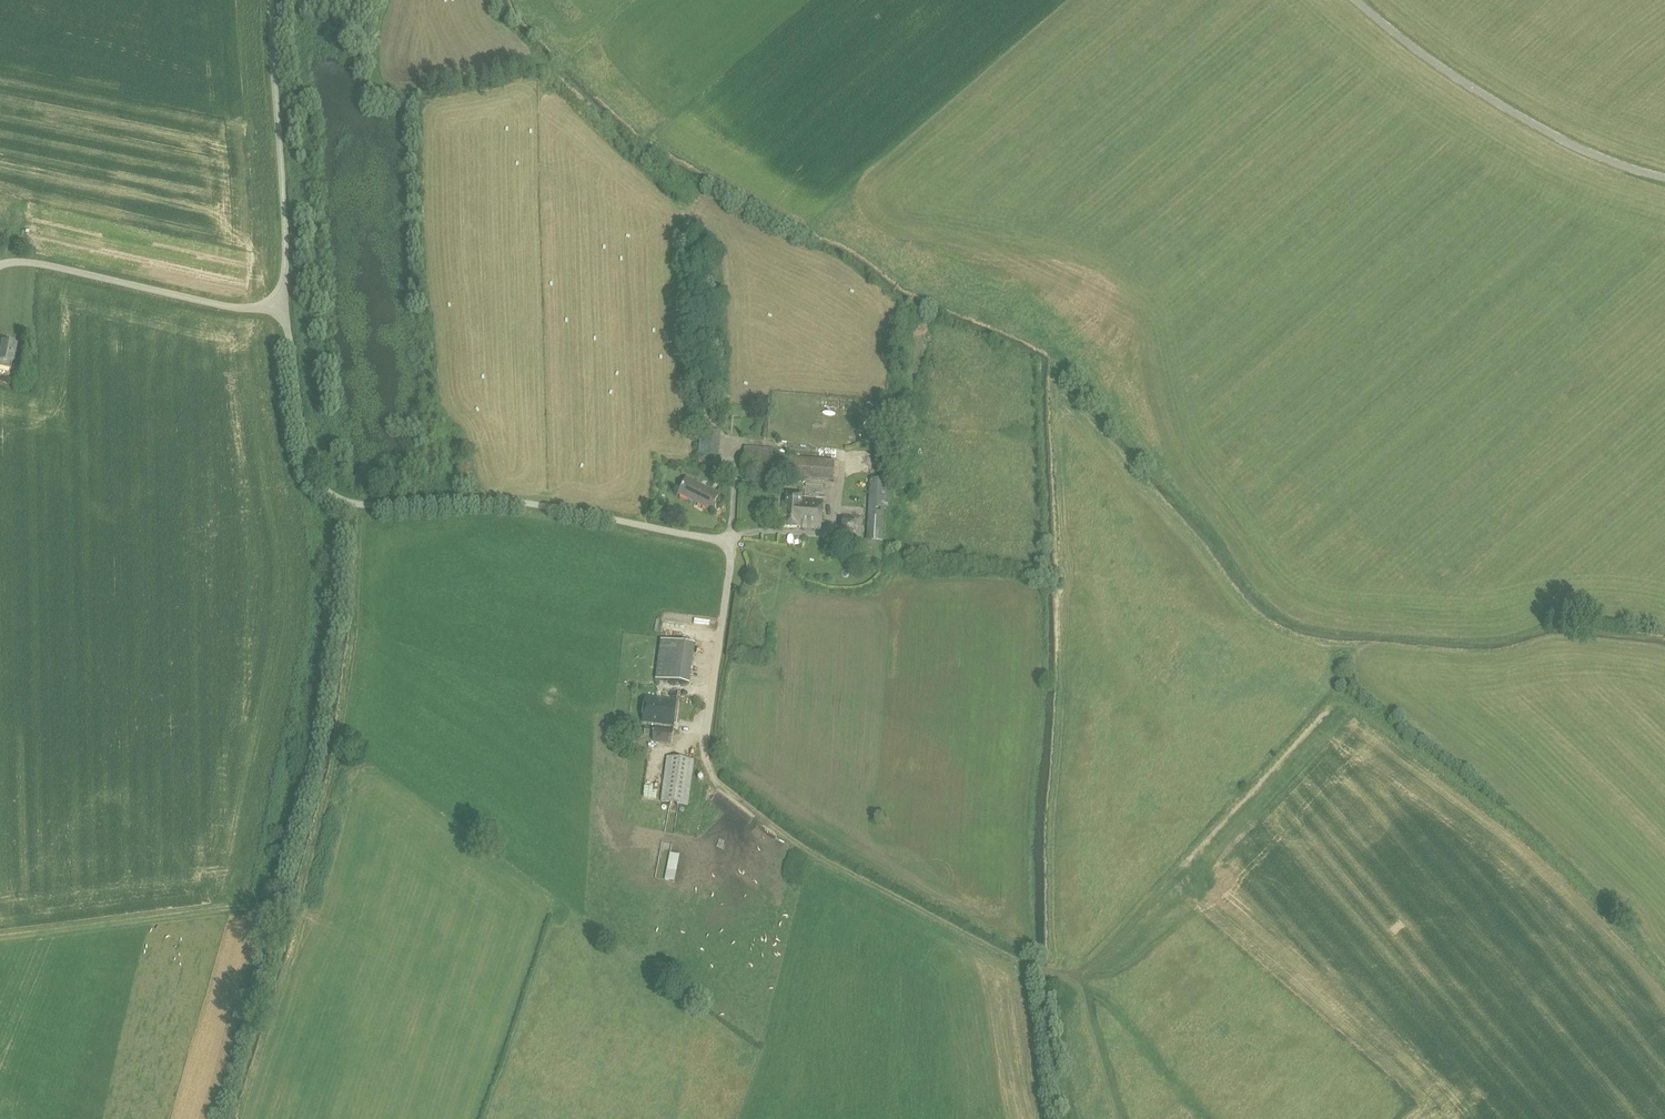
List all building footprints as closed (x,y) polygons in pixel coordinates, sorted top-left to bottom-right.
[(18,362),(20,350),(14,349),(15,344),(3,341),(0,355),(0,366),(11,368),(12,363),(12,364),(13,361),(18,362)] [(698,407),(698,426),(711,426),(712,408),(698,407)] [(721,432),(700,430),(698,454),(719,456),(721,432)] [(719,494),(687,478),(679,494),(711,510),(719,494)] [(883,543),(886,480),(871,479),(868,542),(883,543)] [(821,528),(823,498),(803,497),(803,495),(787,494),(784,526),(789,526),(821,528)] [(843,517),(842,539),(861,540),(862,518),(843,517)] [(656,679),(689,684),(695,643),(662,639),(656,679)] [(702,662),(705,672),(711,670),(709,660),(702,662)] [(674,725),(677,701),(646,697),(643,721),(674,725)] [(654,735),(655,727),(645,726),(644,734),(654,735)] [(673,730),(655,727),(654,735),(653,740),(671,742),(673,730)] [(694,760),(667,757),(661,801),(688,805),(694,760)] [(655,763),(652,774),(663,777),(665,765),(655,763)] [(729,852),(732,843),(725,841),(722,850),(729,852)] [(678,884),(685,855),(676,853),(669,882),(678,884)]
